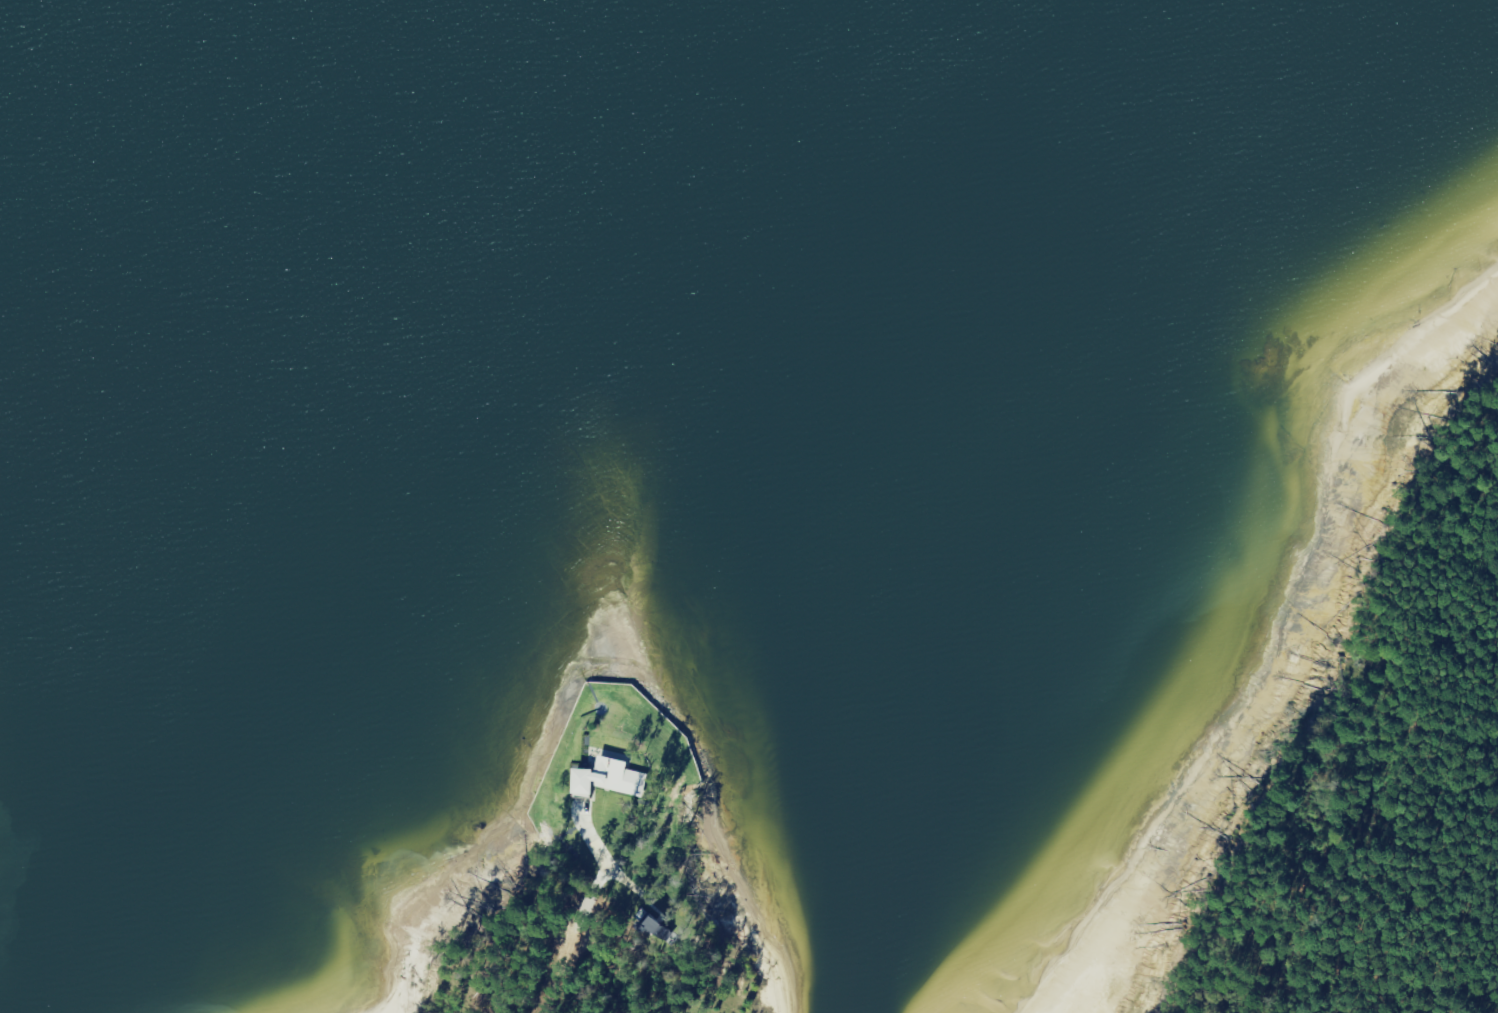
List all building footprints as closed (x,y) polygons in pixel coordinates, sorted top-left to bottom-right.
[(587,768),(581,793),(601,798),(604,787),(652,798),(657,775),(637,771),(638,763),(609,757),(605,772),(587,768)] [(675,946),(684,936),(664,918),(652,931),(658,937),(662,933),(675,946)]
